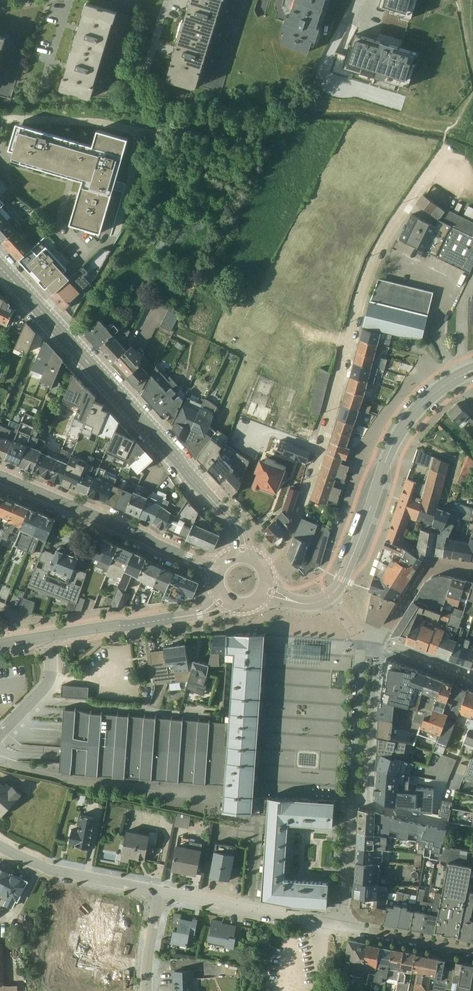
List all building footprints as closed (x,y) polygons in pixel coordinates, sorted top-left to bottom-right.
[(186,11),(184,20),(183,19),(177,37),(179,38),(176,48),(173,56),(167,76),(166,79),(169,80),(168,81),(193,88),(193,87),(196,88),(197,85),(222,0),(190,0),(186,11)] [(197,85),(221,92),(247,9),(249,0),(222,0),(197,85)] [(290,16),(286,15),(281,30),(284,31),(281,43),(308,52),(312,40),(316,41),(320,28),(316,27),(325,0),(294,0),(290,16)] [(378,6),(389,9),(389,12),(411,18),(417,0),(380,0),(378,6)] [(82,13),(83,13),(79,27),(77,31),(77,34),(76,33),(73,43),(74,44),(72,52),(70,51),(66,64),(68,65),(66,68),(64,76),(63,75),(60,86),(60,88),(61,89),(61,90),(71,93),(72,92),(79,94),(79,95),(89,99),(90,97),(91,97),(92,96),(95,85),(94,85),(113,22),(116,12),(85,3),(82,13)] [(126,15),(116,12),(113,22),(94,85),(95,85),(92,96),(117,97),(128,64),(142,20),(126,15)] [(0,48),(0,96),(10,99),(18,74),(27,45),(19,42),(22,31),(7,26),(3,37),(0,48)] [(416,53),(355,34),(351,46),(349,45),(342,66),(408,87),(415,65),(412,64),(416,53)] [(113,189),(127,138),(97,129),(92,145),(16,123),(8,149),(14,151),(11,159),(74,178),(82,180),(78,193),(76,200),(69,224),(100,233),(113,189)] [(158,156),(150,167),(158,173),(160,171),(164,164),(166,161),(158,156)] [(251,188),(259,192),(262,187),(254,183),(251,188)] [(113,189),(100,233),(110,235),(123,192),(113,189)] [(472,235),(472,220),(446,207),(445,209),(423,193),(417,202),(438,218),(453,225),(472,235)] [(0,207),(0,227),(11,217),(1,206),(0,207)] [(428,252),(438,256),(453,225),(438,218),(435,224),(411,213),(399,237),(419,247),(417,251),(427,255),(428,252)] [(0,227),(0,240),(2,243),(18,228),(21,225),(16,219),(15,220),(11,217),(0,227)] [(453,225),(438,256),(470,272),(472,265),(472,235),(453,225)] [(18,228),(2,243),(19,260),(33,248),(26,240),(28,238),(18,228)] [(33,248),(19,260),(45,289),(48,286),(54,293),(69,278),(63,272),(67,269),(65,266),(68,264),(66,262),(63,265),(46,246),(49,243),(44,238),(33,248)] [(87,272),(82,267),(69,278),(54,293),(51,296),(64,310),(75,299),(74,298),(79,293),(84,296),(90,283),(89,282),(84,276),(87,272)] [(422,336),(433,291),(379,277),(370,299),(364,325),(422,336)] [(5,299),(0,308),(0,325),(2,323),(7,325),(11,316),(14,309),(12,308),(13,307),(8,305),(9,304),(9,303),(8,303),(5,299)] [(170,307),(160,326),(171,332),(180,312),(170,307)] [(23,319),(17,312),(12,326),(19,329),(23,319)] [(100,319),(85,333),(84,334),(97,348),(98,347),(98,348),(118,329),(114,324),(108,329),(100,319)] [(35,332),(26,322),(15,348),(22,351),(27,352),(35,332)] [(118,329),(98,348),(112,362),(127,349),(123,346),(126,343),(124,341),(130,331),(123,325),(118,329)] [(363,327),(360,337),(383,344),(383,342),(389,343),(392,333),(380,331),(363,327)] [(360,337),(357,350),(382,356),(383,354),(386,355),(389,345),(383,344),(360,337)] [(53,351),(44,341),(31,372),(42,376),(53,351)] [(127,349),(112,362),(126,377),(140,365),(139,363),(141,361),(140,360),(142,356),(144,352),(139,347),(136,350),(132,345),(127,349)] [(357,350),(354,360),(384,368),(388,358),(382,356),(357,350)] [(62,361),(53,351),(42,376),(38,383),(51,388),(54,380),(62,361)] [(140,365),(126,377),(139,392),(141,390),(147,378),(145,376),(148,373),(142,367),(148,361),(142,356),(140,360),(141,361),(139,363),(140,365)] [(354,360),(350,375),(372,381),(374,382),(376,374),(382,376),(384,368),(354,360)] [(156,366),(141,394),(148,401),(168,382),(167,381),(167,379),(156,366)] [(320,367),(319,373),(329,377),(331,371),(320,367)] [(60,404),(77,411),(87,388),(73,373),(60,404)] [(319,373),(317,379),(328,383),(329,377),(319,373)] [(365,393),(372,395),(374,387),(371,386),(372,381),(350,375),(347,389),(365,393)] [(168,382),(148,401),(156,410),(180,388),(172,378),(169,376),(167,379),(167,381),(168,382)] [(256,390),(268,394),(272,382),(260,378),(256,390)] [(317,379),(316,385),(326,389),(328,383),(317,379)] [(54,380),(51,388),(49,391),(56,394),(60,383),(54,380)] [(316,385),(314,390),(324,395),(326,389),(316,385)] [(66,437),(77,441),(80,435),(95,397),(87,388),(77,411),(66,437)] [(186,394),(180,388),(156,410),(162,417),(163,418),(164,418),(165,418),(165,417),(166,417),(167,416),(167,415),(167,414),(167,413),(166,412),(168,411),(170,414),(174,418),(186,394)] [(365,393),(347,389),(345,394),(363,399),(365,393)] [(314,390),(313,396),(323,401),(324,395),(314,390)] [(345,394),(343,403),(363,410),(372,413),(373,405),(364,402),(365,399),(363,399),(345,394)] [(313,396),(311,402),(321,406),(323,401),(313,396)] [(95,397),(80,435),(89,440),(93,431),(99,434),(108,411),(95,397)] [(173,428),(185,442),(202,404),(186,397),(173,428)] [(264,419),(270,406),(249,397),(243,411),(264,419)] [(185,442),(197,455),(201,449),(216,430),(210,425),(218,404),(209,400),(208,401),(204,399),(202,404),(185,442)] [(457,401),(447,411),(462,426),(469,419),(472,423),(472,417),(472,418),(469,412),(469,413),(457,401)] [(309,408),(320,412),(321,406),(311,402),(309,408)] [(343,403),(338,417),(358,424),(363,410),(343,403)] [(99,434),(98,434),(104,437),(104,438),(110,441),(118,422),(108,411),(99,434)] [(174,418),(170,414),(166,421),(171,426),(174,418)] [(338,417),(334,428),(354,435),(358,424),(338,417)] [(5,459),(20,424),(10,420),(9,423),(0,444),(0,457),(5,459)] [(9,423),(4,421),(2,425),(0,424),(0,444),(9,423)] [(18,465),(18,464),(34,427),(21,422),(20,424),(5,459),(18,465)] [(106,451),(114,455),(125,430),(118,422),(110,441),(106,451)] [(18,464),(33,470),(41,451),(45,441),(45,440),(35,436),(37,435),(38,432),(39,429),(34,427),(18,464)] [(220,448),(224,441),(228,436),(218,428),(216,430),(201,449),(197,455),(208,467),(221,452),(220,448)] [(334,428),(331,439),(350,445),(351,446),(354,435),(334,428)] [(135,440),(125,430),(114,455),(111,462),(122,468),(135,440)] [(35,436),(45,440),(47,435),(38,432),(37,435),(35,436)] [(95,442),(89,440),(80,435),(77,441),(68,462),(60,482),(75,489),(89,455),(95,442)] [(331,439),(327,451),(346,457),(350,445),(331,439)] [(131,465),(143,449),(135,440),(122,468),(128,472),(131,465)] [(283,452),(307,461),(311,449),(306,447),(287,440),(283,452)] [(233,457),(238,450),(224,441),(220,448),(221,452),(208,467),(221,481),(235,467),(232,465),(234,463),(233,457)] [(411,467),(429,473),(434,454),(418,447),(411,467)] [(50,478),(60,482),(68,462),(64,461),(68,451),(62,448),(57,459),(50,477),(50,478)] [(152,459),(143,449),(131,465),(138,472),(152,459)] [(221,481),(230,491),(234,491),(240,485),(250,459),(238,450),(233,457),(234,463),(232,465),(235,467),(221,481)] [(50,478),(50,477),(57,459),(41,451),(33,470),(50,478)] [(327,451),(323,462),(347,470),(351,459),(346,457),(327,451)] [(472,464),(472,455),(469,453),(465,461),(463,461),(454,483),(463,487),(472,464)] [(286,466),(287,464),(276,459),(277,458),(267,454),(265,458),(260,456),(254,471),(257,472),(252,482),(252,486),(255,489),(259,488),(261,486),(261,485),(277,492),(281,479),(283,479),(284,479),(285,478),(286,478),(287,477),(287,476),(288,475),(288,474),(288,472),(288,471),(287,469),(286,469),(287,467),(286,466)] [(434,454),(429,473),(426,482),(407,477),(386,538),(400,544),(422,557),(425,551),(435,552),(439,530),(441,527),(432,524),(438,505),(447,472),(447,471),(449,461),(434,454)] [(75,489),(87,494),(95,477),(90,475),(94,466),(92,465),(95,457),(89,455),(75,489)] [(320,471),(344,479),(347,470),(323,462),(320,471)] [(106,502),(114,485),(101,479),(106,465),(101,463),(95,477),(87,494),(106,502)] [(426,482),(429,473),(411,467),(407,477),(426,482)] [(316,481),(341,490),(344,479),(320,471),(316,481)] [(106,502),(116,506),(126,484),(128,481),(118,477),(114,485),(106,502)] [(311,496),(336,505),(341,490),(316,481),(311,496)] [(116,506),(125,510),(137,485),(131,482),(129,485),(126,484),(116,506)] [(264,528),(278,543),(282,539),(300,486),(292,483),(283,508),(274,516),(275,517),(264,528)] [(125,510),(139,516),(148,495),(151,490),(138,484),(137,485),(125,510)] [(139,516),(153,522),(161,504),(165,498),(166,496),(165,496),(166,494),(158,490),(157,493),(152,491),(148,495),(139,516)] [(164,526),(166,527),(188,498),(183,493),(176,503),(165,498),(161,504),(153,522),(164,526)] [(0,496),(0,540),(1,538),(16,503),(0,496)] [(187,536),(198,512),(199,511),(199,510),(199,509),(198,509),(189,499),(189,498),(188,498),(166,527),(187,536)] [(469,518),(469,520),(472,521),(472,506),(455,500),(452,506),(471,512),(469,518)] [(29,508),(16,503),(1,538),(6,540),(8,536),(16,540),(18,534),(29,508)] [(441,527),(450,509),(438,505),(432,524),(441,527)] [(435,552),(443,554),(447,535),(447,533),(449,533),(459,515),(469,518),(471,512),(452,506),(450,509),(441,527),(439,530),(435,552)] [(42,514),(29,508),(18,534),(24,537),(19,548),(26,551),(42,514)] [(201,514),(198,512),(187,536),(214,548),(215,544),(220,533),(213,525),(211,525),(209,520),(207,519),(203,515),(201,514)] [(55,519),(42,514),(26,551),(34,554),(36,548),(42,551),(42,549),(55,519)] [(294,534),(311,540),(324,544),(329,526),(318,522),(302,516),(294,534)] [(287,553),(297,565),(301,561),(311,540),(294,534),(287,553)] [(447,535),(443,554),(452,556),(452,554),(471,558),(472,559),(472,541),(469,540),(447,535)] [(107,570),(118,546),(99,538),(92,557),(94,558),(92,562),(97,563),(96,566),(107,570)] [(386,538),(384,544),(398,550),(406,554),(405,556),(417,565),(422,557),(400,544),(386,538)] [(324,544),(311,540),(301,561),(297,565),(304,572),(319,563),(324,544)] [(379,558),(410,576),(415,568),(404,563),(405,562),(402,561),(405,556),(406,554),(398,550),(384,544),(379,558)] [(133,552),(118,546),(107,570),(106,574),(121,580),(133,552)] [(54,554),(49,567),(50,568),(46,577),(67,584),(70,575),(71,576),(74,569),(78,557),(56,548),(54,554)] [(74,613),(79,597),(86,573),(74,569),(71,576),(70,575),(67,584),(46,577),(50,568),(49,567),(54,554),(42,549),(42,551),(28,587),(68,602),(66,607),(67,614),(74,613)] [(133,552),(121,580),(118,586),(126,589),(132,574),(138,577),(146,558),(133,552)] [(417,565),(405,556),(402,561),(405,562),(404,563),(415,568),(417,565)] [(163,565),(146,558),(138,577),(155,584),(163,565)] [(381,576),(402,589),(410,576),(379,558),(377,565),(374,574),(381,576)] [(174,569),(163,565),(155,584),(161,586),(166,588),(174,569)] [(196,587),(199,580),(174,569),(166,588),(162,600),(189,595),(191,594),(192,594),(193,595),(196,587)] [(425,580),(411,601),(418,607),(428,611),(439,615),(445,599),(453,575),(441,573),(433,574),(425,580)] [(373,590),(395,598),(402,589),(381,576),(374,574),(369,587),(369,588),(373,590)] [(465,579),(453,575),(445,599),(454,602),(453,604),(458,605),(465,579)] [(453,604),(446,625),(457,629),(461,618),(472,581),(465,579),(458,605),(453,604)] [(461,618),(470,622),(472,615),(472,581),(461,618)] [(147,602),(162,600),(166,588),(161,586),(160,589),(154,587),(147,602)] [(130,592),(118,587),(110,607),(124,605),(130,592)] [(395,598),(373,590),(367,618),(380,623),(395,598)] [(85,599),(79,597),(74,613),(81,611),(85,599)] [(23,598),(17,611),(31,615),(34,601),(23,598)] [(446,625),(453,604),(454,602),(445,599),(439,615),(426,647),(436,651),(446,625)] [(391,634),(406,640),(418,607),(411,601),(391,634)] [(406,640),(415,643),(428,611),(418,607),(406,640)] [(415,643),(426,647),(439,615),(428,611),(415,643)] [(470,622),(457,659),(464,661),(472,636),(472,615),(470,622)] [(457,659),(470,622),(461,618),(457,629),(460,630),(449,656),(457,659)] [(460,630),(457,629),(446,625),(436,651),(449,656),(460,630)] [(253,794),(265,631),(257,631),(228,632),(228,634),(227,658),(234,658),(230,719),(65,707),(65,706),(64,706),(61,751),(60,759),(59,773),(60,774),(60,773),(225,784),(223,809),(251,811),(252,798),(253,794)] [(215,632),(208,663),(226,662),(227,658),(228,634),(228,632),(215,632)] [(464,661),(471,664),(472,657),(472,636),(464,661)] [(186,644),(186,642),(165,645),(165,647),(151,649),(149,649),(150,654),(151,653),(153,673),(154,679),(169,678),(169,681),(189,678),(192,668),(189,669),(186,644)] [(206,673),(208,663),(194,659),(196,645),(186,644),(189,669),(192,668),(189,678),(186,686),(202,690),(206,673)] [(303,652),(303,645),(288,644),(287,662),(319,664),(319,653),(303,652)] [(303,645),(303,652),(319,653),(319,649),(319,646),(303,645)] [(382,687),(398,691),(404,663),(386,656),(382,687)] [(404,663),(398,691),(397,695),(403,697),(403,696),(406,697),(405,700),(406,706),(410,707),(420,669),(404,663)] [(23,665),(13,667),(14,677),(25,675),(23,665)] [(412,710),(416,711),(427,672),(420,669),(410,707),(409,710),(412,710)] [(416,711),(424,714),(430,715),(433,705),(437,696),(443,678),(427,672),(416,711)] [(159,706),(169,678),(154,679),(155,686),(149,703),(159,706)] [(444,708),(452,682),(443,678),(437,696),(433,705),(430,715),(424,714),(421,725),(440,732),(448,709),(444,708)] [(458,710),(467,687),(452,682),(444,708),(448,709),(440,732),(434,748),(443,752),(455,718),(449,716),(451,711),(457,714),(458,710)] [(89,687),(62,685),(61,693),(61,696),(88,698),(89,687)] [(395,700),(398,691),(382,687),(381,697),(395,700)] [(472,694),(472,690),(467,687),(458,710),(467,713),(472,694)] [(467,713),(462,726),(468,729),(470,724),(467,722),(471,714),(472,715),(472,694),(467,713)] [(395,700),(381,697),(379,715),(392,718),(395,700)] [(392,724),(390,737),(406,740),(415,742),(421,725),(424,714),(416,711),(412,710),(408,721),(409,722),(407,727),(392,724)] [(471,714),(467,722),(470,724),(468,729),(459,751),(471,756),(472,751),(472,715),(471,714)] [(392,724),(392,718),(379,715),(377,734),(390,737),(392,724)] [(377,734),(377,750),(392,754),(392,753),(404,755),(406,740),(390,737),(377,734)] [(377,750),(376,766),(392,770),(394,755),(392,754),(377,750)] [(471,756),(467,765),(463,774),(472,778),(472,751),(471,756)] [(435,778),(447,780),(457,757),(445,753),(435,778)] [(456,771),(463,774),(467,765),(460,762),(456,771)] [(375,784),(400,789),(401,780),(391,779),(392,770),(376,766),(375,784)] [(21,793),(13,786),(11,787),(6,783),(3,786),(0,783),(0,815),(1,816),(21,793)] [(400,789),(375,784),(374,796),(382,797),(381,801),(384,803),(388,804),(391,802),(391,801),(397,801),(411,804),(410,806),(412,806),(410,819),(375,811),(374,832),(387,834),(427,840),(442,843),(445,828),(446,828),(446,827),(447,820),(448,815),(443,814),(441,827),(436,826),(438,817),(434,817),(436,810),(438,811),(441,797),(400,789)] [(252,798),(334,804),(334,805),(334,799),(253,794),(252,798)] [(450,806),(452,799),(442,797),(438,813),(443,814),(448,815),(447,820),(454,821),(472,824),(472,810),(450,806)] [(334,805),(334,804),(252,798),(251,811),(267,812),(261,896),(293,903),(327,905),(329,880),(284,876),(288,821),(333,825),(334,805)] [(358,829),(374,832),(375,811),(375,808),(359,805),(358,829)] [(188,827),(191,815),(177,812),(175,824),(188,827)] [(89,847),(95,815),(82,813),(79,828),(72,827),(69,841),(76,842),(75,844),(89,847)] [(149,834),(127,829),(120,858),(129,860),(130,855),(145,858),(146,852),(152,853),(156,831),(150,830),(149,834)] [(374,832),(358,829),(357,844),(379,846),(380,840),(387,841),(387,834),(374,832)] [(197,873),(203,841),(195,840),(196,837),(179,834),(171,868),(197,873)] [(418,840),(417,848),(426,849),(427,841),(418,840)] [(427,840),(425,855),(448,859),(472,862),(472,863),(472,848),(442,843),(427,840)] [(229,878),(230,878),(232,866),(231,865),(234,846),(236,846),(236,845),(216,841),(209,874),(210,874),(210,873),(229,877),(229,878)] [(379,846),(357,844),(356,859),(379,860),(382,861),(383,846),(379,846)] [(422,852),(415,851),(414,862),(421,862),(422,852)] [(379,860),(356,859),(355,878),(378,880),(379,860)] [(458,934),(467,887),(472,862),(448,859),(442,891),(435,928),(438,929),(440,930),(441,930),(443,931),(445,932),(447,932),(448,932),(450,932),(452,932),(453,931),(457,931),(457,933),(457,934),(458,934)] [(9,874),(0,869),(0,893),(9,874)] [(25,882),(9,874),(0,893),(0,896),(5,899),(3,904),(12,908),(25,882)] [(353,893),(353,894),(387,896),(388,890),(389,887),(378,886),(378,880),(355,878),(354,884),(353,893)] [(411,925),(423,927),(428,900),(423,899),(425,887),(418,886),(417,893),(411,925)] [(469,936),(472,918),(472,917),(470,916),(470,912),(471,912),(472,904),(472,889),(467,887),(458,934),(469,936)] [(384,920),(398,923),(404,891),(397,889),(397,891),(388,890),(387,896),(384,920)] [(435,930),(435,928),(442,891),(436,890),(434,902),(428,900),(423,927),(435,930)] [(398,923),(411,925),(417,893),(404,891),(398,923)] [(361,916),(384,920),(387,896),(353,894),(353,904),(361,916)] [(93,961),(111,964),(112,958),(113,952),(108,951),(116,905),(103,902),(90,900),(87,918),(81,917),(79,926),(86,928),(85,935),(78,934),(76,946),(92,949),(91,954),(95,955),(93,961)] [(181,911),(175,910),(172,923),(177,924),(176,927),(174,927),(171,940),(181,942),(180,945),(186,947),(190,931),(195,932),(198,917),(193,917),(193,919),(180,917),(181,911)] [(211,925),(212,925),(208,941),(234,947),(236,935),(234,935),(236,924),(222,921),(224,916),(224,915),(222,919),(212,917),(211,925)] [(361,979),(367,941),(349,938),(344,970),(345,970),(345,973),(350,973),(349,983),(360,985),(361,979)] [(375,971),(380,944),(367,941),(361,979),(367,980),(369,970),(375,971)] [(387,975),(392,946),(380,944),(375,971),(374,977),(374,979),(385,982),(387,975)] [(398,978),(403,948),(392,946),(387,975),(398,978)] [(415,950),(403,948),(398,978),(395,990),(408,990),(410,980),(415,950)] [(420,989),(427,953),(415,950),(410,980),(414,981),(413,987),(420,989)] [(435,977),(439,955),(427,953),(420,989),(428,990),(431,976),(435,977)] [(445,986),(449,966),(445,965),(446,963),(444,963),(445,956),(439,955),(435,977),(434,984),(445,986)] [(458,988),(463,960),(456,958),(455,965),(453,965),(452,967),(449,966),(445,986),(458,988)] [(472,971),(472,962),(463,960),(458,988),(457,990),(469,990),(472,971)] [(199,987),(194,988),(194,968),(173,969),(173,990),(199,990),(199,987)] [(0,984),(0,990),(18,990),(18,983),(4,984),(0,984)]
